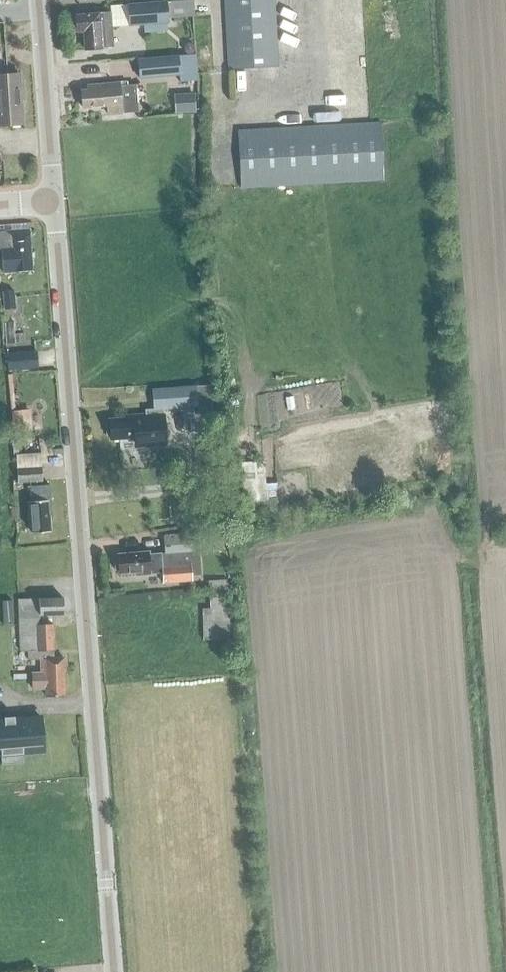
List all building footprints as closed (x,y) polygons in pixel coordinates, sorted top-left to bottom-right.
[(167,18),(187,17),(185,0),(177,0),(165,1),(167,18)] [(231,71),(279,68),(275,0),(227,0),(231,71)] [(125,4),(127,26),(144,24),(167,22),(167,18),(165,1),(125,4)] [(76,18),(77,29),(80,32),(83,32),(84,49),(113,47),(112,27),(111,12),(79,15),(76,18)] [(141,78),(180,75),(181,80),(194,79),(192,55),(179,56),(179,54),(139,58),(141,78)] [(22,126),(18,76),(0,76),(0,127),(22,126)] [(88,88),(82,89),(83,108),(107,106),(108,114),(122,113),(122,112),(138,111),(135,84),(120,85),(119,81),(88,84),(88,88)] [(194,93),(173,94),(175,113),(195,112),(194,93)] [(239,133),(242,187),(385,179),(382,125),(239,133)] [(0,251),(2,276),(31,273),(28,233),(0,235),(0,251)] [(15,309),(14,289),(4,290),(5,310),(15,309)] [(5,354),(7,371),(37,369),(36,351),(5,354)] [(151,390),(152,408),(145,409),(146,415),(123,417),(123,419),(108,420),(109,440),(133,439),(133,441),(148,441),(148,446),(167,445),(165,409),(198,407),(196,387),(151,390)] [(30,409),(11,411),(13,432),(32,430),(30,409)] [(44,451),(19,452),(19,466),(44,466),(44,451)] [(246,500),(270,499),(268,459),(244,460),(246,500)] [(17,468),(18,483),(42,481),(41,467),(17,468)] [(31,522),(32,533),(49,532),(47,510),(50,510),(49,499),(45,499),(44,493),(36,494),(36,490),(25,491),(27,522),(31,522)] [(165,554),(160,554),(147,555),(147,554),(116,556),(116,560),(113,560),(114,573),(117,573),(118,576),(133,575),(133,577),(150,575),(150,574),(161,573),(161,584),(191,581),(191,576),(200,575),(199,551),(196,552),(194,534),(163,536),(165,554)] [(213,534),(208,548),(220,552),(223,543),(222,537),(213,534)] [(207,581),(208,592),(227,591),(227,580),(207,581)] [(209,609),(202,609),(203,641),(229,640),(227,591),(208,592),(209,609)] [(62,598),(38,599),(39,616),(63,615),(62,598)] [(39,627),(39,616),(38,599),(18,599),(19,653),(27,653),(28,662),(38,661),(39,678),(32,678),(32,693),(45,692),(45,699),(64,699),(63,661),(53,661),(52,627),(39,627)] [(1,755),(1,764),(23,763),(23,753),(42,752),(40,716),(14,718),(14,717),(13,717),(13,719),(9,719),(5,719),(5,717),(4,717),(4,719),(0,719),(0,755),(1,755)]
